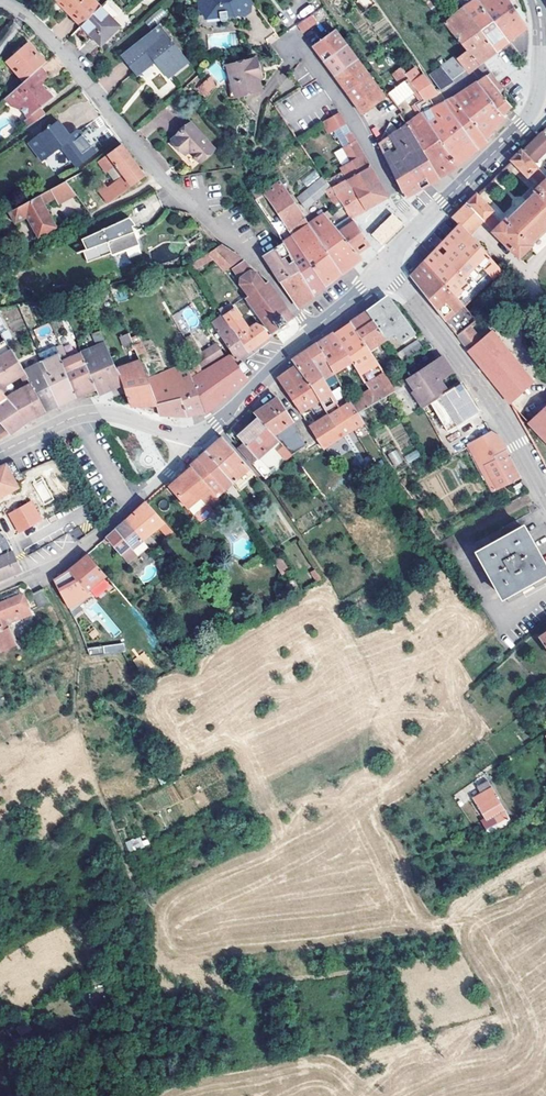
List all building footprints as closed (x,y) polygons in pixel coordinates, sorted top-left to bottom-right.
[(81,26),(101,8),(93,0),(56,0),(81,26)] [(254,3),(252,0),(199,0),(199,12),(206,19),(218,17),(219,21),(220,22),(221,23),(223,24),(224,23),(225,22),(226,21),(226,17),(232,16),(233,19),(237,16),(240,17),(249,11),(249,7),(254,3)] [(434,11),(442,5),(438,0),(425,0),(434,11)] [(464,9),(497,52),(499,49),(509,42),(477,0),(464,9)] [(509,42),(512,39),(527,28),(520,18),(508,0),(477,0),(509,42)] [(120,29),(101,8),(81,26),(100,46),(120,29)] [(497,52),(464,9),(445,25),(467,51),(479,66),(494,54),(497,52)] [(312,14),(297,24),(302,33),(318,22),(312,14)] [(336,29),(313,45),(325,60),(347,44),(337,30),(336,29)] [(167,77),(185,63),(158,30),(123,58),(137,75),(154,61),(167,77)] [(25,80),(41,65),(45,61),(27,42),(20,49),(18,46),(12,52),(14,55),(7,61),(25,80)] [(347,44),(325,60),(336,75),(358,59),(347,44)] [(467,72),(468,74),(479,66),(467,51),(456,58),(455,56),(440,67),(442,69),(431,79),(443,94),(455,85),(453,82),(467,72)] [(264,89),(260,76),(258,68),(260,67),(258,56),(229,64),(233,82),(238,80),(243,95),(264,89)] [(384,96),(358,59),(336,75),(363,113),(390,94),(389,92),(384,96)] [(47,72),(41,65),(25,80),(12,93),(19,101),(32,115),(34,112),(41,106),(55,94),(41,77),(47,72)] [(296,78),(307,75),(305,66),(294,69),(296,78)] [(409,80),(417,92),(423,101),(426,104),(433,115),(439,111),(432,102),(439,96),(426,79),(421,82),(415,73),(414,73),(409,66),(405,68),(403,66),(400,68),(409,80)] [(157,74),(152,85),(166,90),(170,79),(157,74)] [(216,86),(213,75),(203,83),(207,88),(212,84),(214,87),(216,86)] [(499,93),(502,91),(490,75),(478,83),(502,115),(504,113),(511,107),(499,93)] [(233,98),(243,95),(238,80),(233,82),(229,83),(233,98)] [(398,86),(407,98),(414,94),(417,92),(409,80),(398,86)] [(502,115),(478,83),(456,99),(485,139),(494,130),(505,119),(502,115)] [(389,92),(390,94),(398,104),(407,98),(398,86),(389,92)] [(417,92),(414,94),(420,103),(423,101),(417,92)] [(16,104),(19,101),(12,93),(9,96),(16,104)] [(447,106),(478,150),(485,144),(488,142),(485,139),(456,99),(447,106)] [(417,106),(457,167),(469,157),(478,150),(447,106),(439,111),(433,115),(426,104),(416,105),(417,106)] [(34,112),(40,120),(48,113),(41,106),(34,112)] [(443,176),(457,167),(417,106),(411,110),(416,119),(407,125),(439,178),(443,176)] [(338,112),(321,123),(329,134),(345,124),(338,112)] [(31,116),(24,122),(26,125),(33,119),(31,116)] [(61,118),(31,139),(44,159),(65,145),(78,165),(95,153),(93,150),(95,149),(91,142),(86,141),(87,137),(82,129),(77,129),(71,133),(67,126),(61,118)] [(384,140),(399,131),(397,127),(395,125),(393,123),(390,122),(383,138),(384,140)] [(173,139),(181,149),(199,132),(193,124),(173,139)] [(71,133),(77,129),(76,126),(69,125),(67,126),(71,133)] [(378,144),(405,198),(419,190),(439,178),(407,125),(399,131),(384,140),(378,144)] [(384,199),(388,197),(348,130),(337,138),(352,161),(339,171),(351,189),(366,209),(384,199)] [(544,131),(523,151),(522,150),(512,160),(513,161),(529,177),(531,174),(538,167),(534,163),(545,152),(545,134),(544,131)] [(214,151),(199,132),(181,149),(185,154),(190,151),(199,162),(214,151)] [(122,144),(108,154),(127,180),(132,186),(146,176),(122,144)] [(538,167),(531,174),(541,185),(545,180),(545,176),(538,167)] [(306,186),(320,176),(315,169),(301,180),(306,186)] [(132,186),(127,180),(104,197),(110,203),(132,186)] [(541,185),(536,190),(538,192),(527,203),(524,200),(520,200),(516,203),(516,207),(519,211),(507,222),(506,220),(502,224),(494,231),(519,258),(532,245),(530,244),(545,228),(545,180),(541,185)] [(339,277),(341,275),(309,224),(297,205),(296,206),(280,181),(263,195),(290,239),(327,286),(339,277)] [(8,214),(10,217),(15,225),(27,218),(39,237),(57,227),(43,204),(53,198),(56,204),(74,194),(65,182),(8,214)] [(333,202),(338,198),(338,197),(330,187),(325,191),(333,202)] [(343,205),(353,218),(356,216),(366,209),(351,189),(338,197),(338,198),(343,205)] [(459,226),(469,237),(484,221),(491,213),(494,210),(479,195),(478,194),(473,199),(453,219),(459,226)] [(361,250),(370,244),(353,218),(343,205),(328,218),(357,252),(361,250)] [(309,224),(341,275),(342,275),(362,258),(357,252),(328,218),(324,213),(309,224)] [(502,224),(491,213),(484,221),(494,231),(502,224)] [(0,218),(0,223),(10,217),(8,214),(0,218)] [(383,244),(403,224),(393,214),(373,234),(383,244)] [(127,221),(125,222),(129,229),(131,232),(135,230),(136,228),(137,225),(135,222),(132,220),(127,221)] [(137,245),(131,232),(129,229),(125,231),(122,224),(79,246),(83,255),(81,256),(86,268),(110,256),(111,258),(137,245)] [(501,270),(469,237),(459,226),(440,246),(426,262),(464,307),(465,306),(501,270)] [(284,242),(314,296),(324,288),(327,286),(290,239),(284,242)] [(202,241),(198,243),(198,247),(200,251),(204,252),(208,250),(209,246),(206,241),(202,241)] [(312,298),(314,296),(284,242),(265,252),(300,308),(312,298)] [(225,270),(242,259),(221,244),(209,252),(213,256),(225,270)] [(193,270),(213,256),(209,252),(190,265),(193,270)] [(244,260),(233,268),(241,279),(241,283),(249,295),(246,298),(273,334),(295,318),(268,281),(265,283),(256,271),(252,271),(244,260)] [(464,307),(426,262),(412,277),(458,337),(470,326),(475,323),(477,320),(465,306),(464,307)] [(127,299),(124,288),(113,291),(115,302),(127,299)] [(387,302),(382,301),(367,312),(386,340),(395,333),(402,343),(414,333),(392,303),(387,302)] [(252,349),(270,336),(263,325),(258,324),(257,322),(247,329),(246,327),(247,326),(245,322),(244,323),(233,307),(223,314),(249,352),(252,349)] [(364,314),(351,322),(370,351),(386,340),(367,312),(364,314)] [(249,352),(223,314),(213,323),(219,332),(214,336),(217,341),(222,338),(233,353),(238,359),(247,353),(249,352)] [(354,362),(372,390),(352,401),(360,412),(388,396),(396,392),(385,375),(370,351),(351,322),(338,332),(335,334),(354,362)] [(470,326),(458,337),(470,351),(482,341),(470,326)] [(24,374),(2,333),(0,330),(0,348),(4,355),(0,357),(0,388),(24,374)] [(2,333),(24,374),(31,384),(46,411),(56,405),(60,403),(42,361),(36,364),(37,357),(28,340),(16,346),(8,330),(2,333)] [(81,346),(75,330),(70,332),(77,348),(81,346)] [(105,342),(100,331),(95,333),(100,344),(105,342)] [(510,404),(511,403),(533,382),(493,331),(482,341),(470,351),(510,404)] [(148,379),(139,357),(134,344),(129,332),(118,337),(115,338),(119,349),(127,345),(134,362),(130,364),(130,362),(127,363),(128,365),(122,368),(117,370),(123,385),(131,405),(146,405),(157,405),(159,404),(148,379)] [(317,343),(336,373),(354,362),(335,334),(334,332),(321,341),(317,343)] [(62,342),(68,356),(73,354),(65,334),(59,337),(61,342),(62,342)] [(191,337),(186,340),(196,359),(202,354),(191,337)] [(140,341),(134,344),(139,357),(146,354),(140,341)] [(417,341),(398,355),(402,361),(422,348),(417,341)] [(61,342),(57,344),(62,358),(68,356),(62,342),(61,342)] [(100,344),(83,351),(98,389),(99,395),(112,390),(123,385),(117,370),(114,363),(112,359),(111,356),(105,342),(100,344)] [(73,398),(77,397),(62,358),(57,344),(56,343),(43,348),(47,358),(42,361),(60,403),(73,398)] [(216,343),(202,354),(196,359),(202,371),(224,355),(216,343)] [(360,412),(352,401),(336,373),(317,343),(305,352),(293,360),(297,365),(336,427),(343,437),(365,422),(360,412)] [(62,358),(77,397),(83,395),(98,389),(83,351),(73,354),(68,356),(62,358)] [(194,380),(205,410),(206,413),(238,387),(248,378),(245,374),(250,370),(243,362),(239,365),(231,355),(204,374),(194,380)] [(459,381),(451,386),(447,389),(440,380),(444,377),(452,372),(442,357),(409,380),(416,390),(426,405),(430,403),(460,383),(459,381)] [(117,370),(122,368),(119,361),(114,363),(117,370)] [(278,378),(277,379),(300,413),(313,405),(322,418),(309,426),(317,438),(318,438),(325,448),(343,437),(336,427),(297,365),(289,371),(285,373),(278,378)] [(447,389),(451,386),(444,377),(440,380),(447,389)] [(205,410),(194,380),(187,383),(184,378),(148,379),(159,404),(157,405),(160,414),(165,415),(188,416),(205,410)] [(448,433),(472,418),(476,415),(480,413),(460,383),(430,403),(446,429),(448,433)] [(43,412),(46,411),(31,384),(6,399),(28,420),(33,417),(43,412)] [(0,440),(22,424),(28,420),(6,399),(0,390),(0,422),(2,424),(0,425),(0,440)] [(413,392),(423,407),(426,405),(416,390),(413,392)] [(260,419),(279,440),(286,447),(293,455),(307,445),(299,432),(300,431),(278,397),(266,406),(255,414),(260,419)] [(430,403),(426,405),(443,431),(446,429),(430,403)] [(530,424),(545,441),(545,408),(530,424)] [(239,449),(252,463),(258,458),(279,440),(260,419),(240,437),(245,443),(239,449)] [(465,438),(469,445),(472,443),(497,490),(521,478),(499,437),(492,432),(487,425),(465,438)] [(223,437),(206,452),(233,483),(250,467),(223,437)] [(491,493),(497,490),(472,443),(469,445),(466,446),(467,449),(491,493)] [(293,455),(286,447),(280,452),(287,462),(294,456),(293,455)] [(394,466),(403,461),(396,448),(387,453),(394,466)] [(404,456),(408,462),(420,456),(417,449),(404,456)] [(198,459),(200,461),(225,490),(233,483),(206,452),(198,459)] [(200,461),(171,486),(170,487),(188,507),(203,494),(214,506),(220,501),(217,497),(225,490),(200,461)] [(7,464),(0,468),(0,497),(19,487),(7,464)] [(264,465),(258,469),(259,470),(265,479),(271,474),(264,465)] [(376,465),(365,471),(375,487),(386,481),(376,465)] [(251,468),(250,467),(233,483),(238,489),(256,474),(251,468)] [(44,503),(53,497),(42,479),(33,484),(44,503)] [(7,513),(17,533),(42,520),(32,500),(7,513)] [(159,527),(168,537),(174,532),(146,502),(127,521),(144,540),(159,527)] [(476,543),(481,550),(478,552),(503,596),(505,595),(509,602),(524,594),(520,586),(531,580),(535,588),(545,582),(545,573),(545,572),(545,567),(524,527),(521,528),(517,520),(476,543)] [(132,549),(144,540),(127,521),(105,540),(108,543),(110,542),(121,555),(130,547),(132,549)] [(75,539),(83,535),(79,527),(71,531),(75,539)] [(22,570),(19,564),(7,536),(3,538),(0,532),(0,579),(22,570)] [(70,571),(84,587),(97,603),(104,598),(94,587),(107,576),(89,555),(70,571)] [(64,597),(84,587),(70,571),(54,580),(64,597)] [(51,603),(43,589),(33,594),(40,608),(51,603)] [(14,599),(6,602),(0,605),(0,628),(2,632),(9,628),(34,616),(24,594),(14,599)] [(1,652),(17,644),(9,628),(2,632),(0,633),(0,650),(1,652)] [(104,655),(125,651),(123,642),(103,646),(104,655)] [(141,673),(153,665),(144,651),(132,659),(141,673)] [(487,820),(501,812),(504,810),(496,796),(488,800),(485,802),(479,806),(487,820)] [(469,807),(463,810),(474,826),(479,823),(469,807)] [(146,835),(125,843),(129,852),(150,844),(146,835)]
